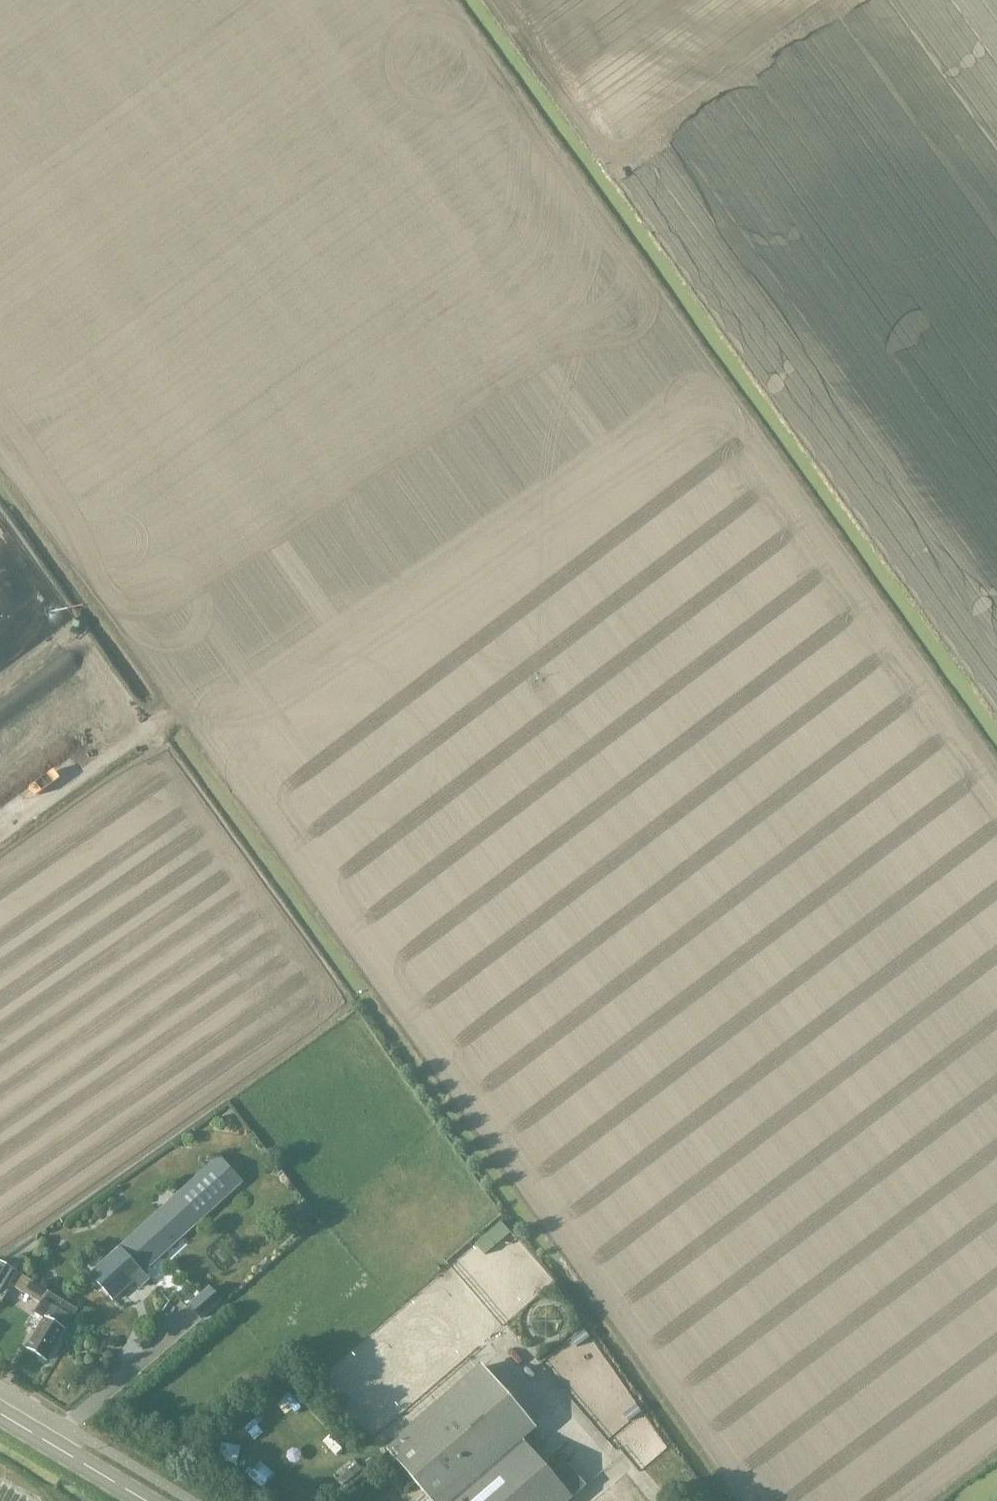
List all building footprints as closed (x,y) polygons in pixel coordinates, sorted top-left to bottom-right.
[(218,1156),(87,1275),(112,1299),(131,1282),(137,1288),(148,1279),(142,1273),(241,1183),(218,1156)] [(13,1270),(0,1263),(0,1294),(3,1288),(13,1270)] [(208,1286),(187,1305),(200,1320),(221,1302),(208,1286)] [(32,1313),(40,1318),(24,1347),(45,1360),(55,1343),(76,1308),(47,1291),(32,1313)] [(384,1449),(388,1453),(429,1500),(568,1500),(571,1498),(584,1487),(564,1463),(551,1474),(522,1441),(536,1429),(482,1367),(398,1437),(384,1449)]
